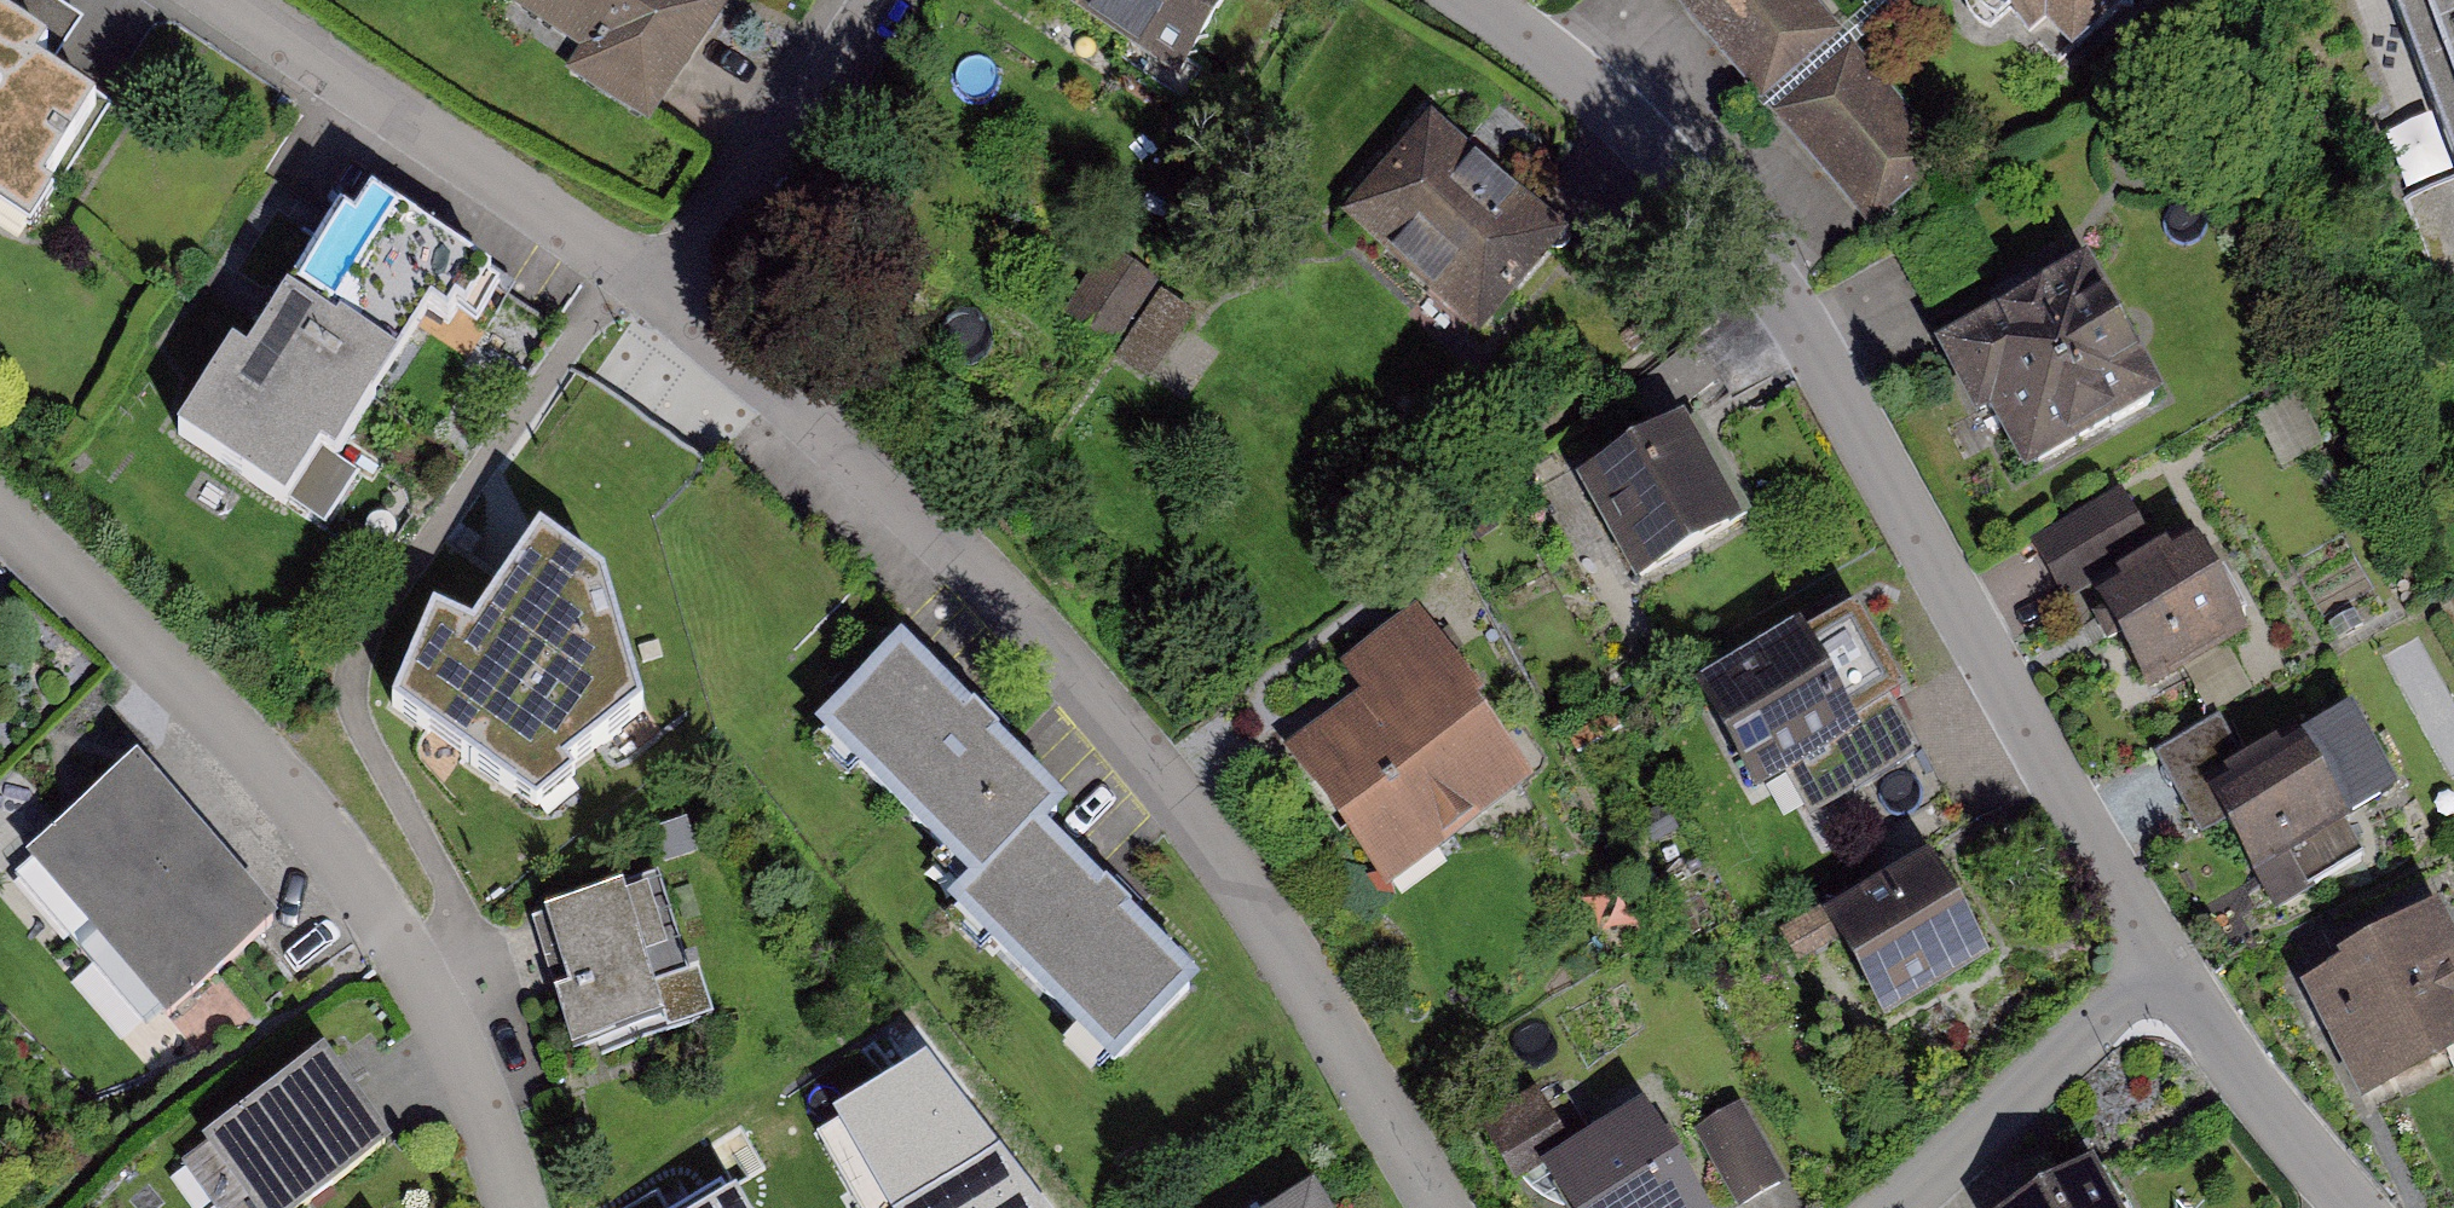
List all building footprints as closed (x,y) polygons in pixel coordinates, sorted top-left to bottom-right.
[(38,234),(113,121),(53,82),(86,31),(39,0),(0,0),(0,209),(38,234)] [(720,0),(516,0),(510,10),(580,54),(567,74),(650,126),(726,4),(720,0)] [(1179,85),(1236,0),(1052,0),(1179,85)] [(1842,32),(1814,0),(1673,0),(1759,102),(1842,32)] [(2035,38),(2048,26),(2075,58),(2142,0),(2002,0),(2035,38)] [(2453,166),(2453,0),(2392,0),(2453,166)] [(1772,114),(1870,228),(1951,159),(1853,45),(1772,114)] [(1570,237),(1430,114),(1340,216),(1479,339),(1570,237)] [(2405,203),(2438,292),(2453,286),(2453,185),(2405,203)] [(488,281),(400,227),(333,336),(284,306),(248,364),(224,349),(166,443),(278,512),(318,448),(335,459),(423,317),(454,336),(488,281)] [(1989,416),(2025,481),(2166,403),(2088,263),(1933,349),(1975,424),(1989,416)] [(1744,529),(1683,423),(1626,456),(1593,474),(1576,484),(1636,590),(1654,580),(1686,561),(1744,529)] [(2089,589),(2156,552),(2122,492),(2031,543),(2065,603),(2089,589)] [(2089,589),(2149,696),(2251,639),(2191,532),(2156,552),(2089,589)] [(472,629),(431,611),(380,718),(541,835),(595,795),(581,780),(654,733),(612,575),(603,582),(538,536),(472,629)] [(1283,751),(1386,892),(1534,784),(1480,710),(1486,705),(1417,610),(1340,666),(1361,695),(1283,751)] [(1857,612),(1806,641),(1855,728),(1892,707),(1906,699),(1857,612)] [(1806,641),(1803,636),(1697,695),(1755,799),(1783,783),(1861,739),(1855,728),(1806,641)] [(1201,991),(1130,920),(1133,917),(1107,890),(1104,893),(1046,835),(1068,814),(998,743),(1001,740),(974,713),(971,716),(901,645),(814,732),(968,887),(947,908),(1114,1076),(1201,991)] [(1855,728),(1861,739),(1783,783),(1806,823),(1921,759),(1892,707),(1855,728)] [(2213,728),(2159,758),(2207,845),(2231,832),(2281,920),(2310,904),(2303,892),(2367,856),(2348,822),(2392,798),(2346,718),(2241,777),(2213,728)] [(137,763),(26,859),(167,1022),(279,926),(137,763)] [(1965,924),(1932,866),(1826,927),(1859,985),(1883,1027),(1990,967),(1965,924)] [(654,882),(533,922),(576,1053),(656,1027),(660,1038),(712,1021),(695,971),(685,975),(654,882)] [(2439,912),(2337,964),(2341,971),(2300,992),(2361,1109),(2453,1062),(2453,941),(2439,912)] [(948,1055),(832,1118),(881,1207),(1032,1207),(948,1055)] [(325,1056),(201,1143),(247,1207),(314,1207),(393,1152),(363,1110),(325,1056)] [(1558,1135),(1536,1097),(1478,1130),(1500,1168),(1558,1135)] [(1738,1207),(1746,1207),(1764,1198),(1788,1185),(1743,1104),(1694,1131),(1738,1207)] [(1564,1207),(1705,1207),(1650,1116),(1546,1177),(1564,1207)] [(2022,1207),(2107,1207),(2086,1171),(2022,1207)] [(735,1180),(685,1207),(751,1207),(735,1180)] [(1314,1188),(1281,1207),(1326,1207),(1314,1188)]
